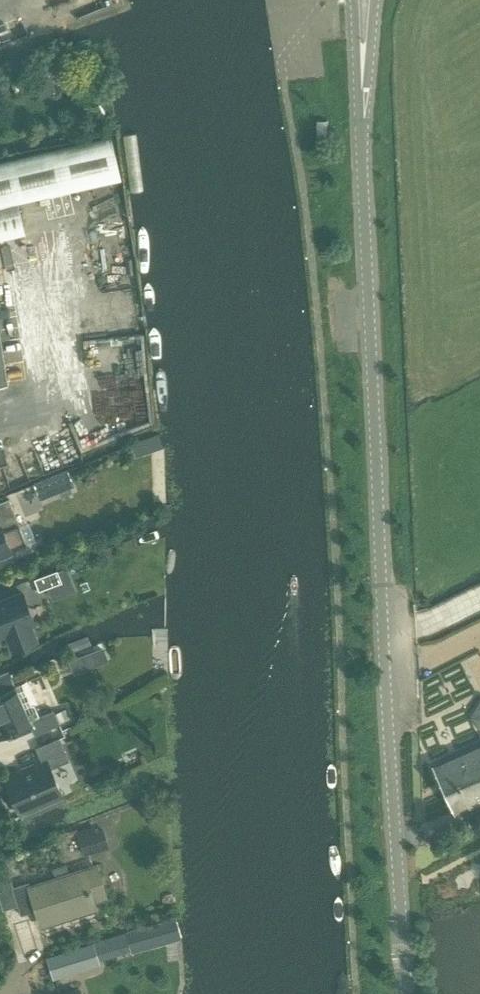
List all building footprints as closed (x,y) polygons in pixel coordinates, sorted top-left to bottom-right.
[(68,77),(63,59),(45,64),(48,77),(35,80),(40,97),(56,93),(53,82),(68,77)] [(318,134),(328,134),(328,120),(318,120),(318,134)] [(25,234),(18,204),(51,196),(121,178),(111,136),(56,149),(0,163),(0,240),(25,234)] [(68,469),(47,477),(54,494),(74,486),(68,469)] [(9,498),(0,502),(0,556),(11,551),(26,545),(18,525),(20,524),(9,498)] [(39,590),(61,582),(56,570),(34,579),(39,590)] [(5,635),(11,651),(36,642),(30,626),(34,624),(22,593),(0,601),(0,637),(5,635)] [(95,651),(95,655),(99,658),(102,660),(106,659),(109,657),(111,653),(110,649),(108,646),(104,644),(100,645),(97,647),(95,651)] [(0,673),(0,738),(29,724),(34,735),(70,719),(66,709),(55,713),(54,710),(39,716),(35,707),(32,705),(25,708),(15,686),(8,670),(0,673)] [(20,815),(62,797),(51,768),(69,760),(59,737),(35,748),(41,762),(5,778),(20,815)] [(479,799),(479,749),(437,768),(456,809),(479,799)] [(94,826),(76,831),(83,856),(109,848),(104,830),(96,831),(94,826)] [(68,876),(65,866),(52,870),(54,880),(30,887),(28,882),(12,887),(20,915),(36,910),(41,925),(94,908),(92,900),(105,897),(95,868),(68,876)] [(176,940),(181,938),(175,918),(130,931),(136,952),(176,940)] [(93,965),(87,945),(48,958),(54,978),(93,965)]
